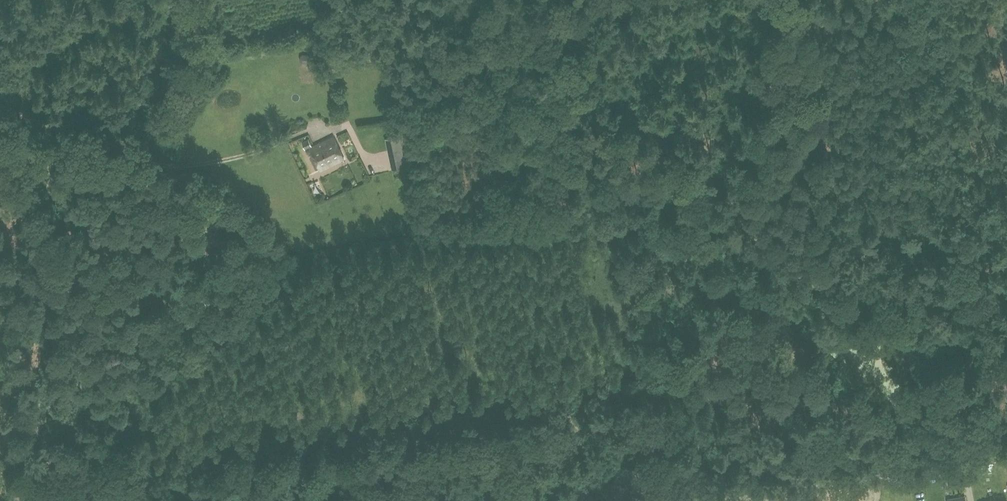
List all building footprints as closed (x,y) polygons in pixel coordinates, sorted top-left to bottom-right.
[(300,60),(303,63),(308,63),(310,61),(311,57),(308,55),(303,54),(300,57),(300,60)] [(311,75),(318,74),(317,65),(309,66),(311,75)] [(320,91),(322,83),(312,81),(310,89),(320,91)] [(345,158),(335,136),(311,148),(321,169),(345,158)] [(312,145),(308,138),(302,141),(306,148),(312,145)] [(406,167),(402,146),(387,149),(392,170),(406,167)] [(922,493),(925,500),(926,500),(931,499),(928,490),(922,493)]
